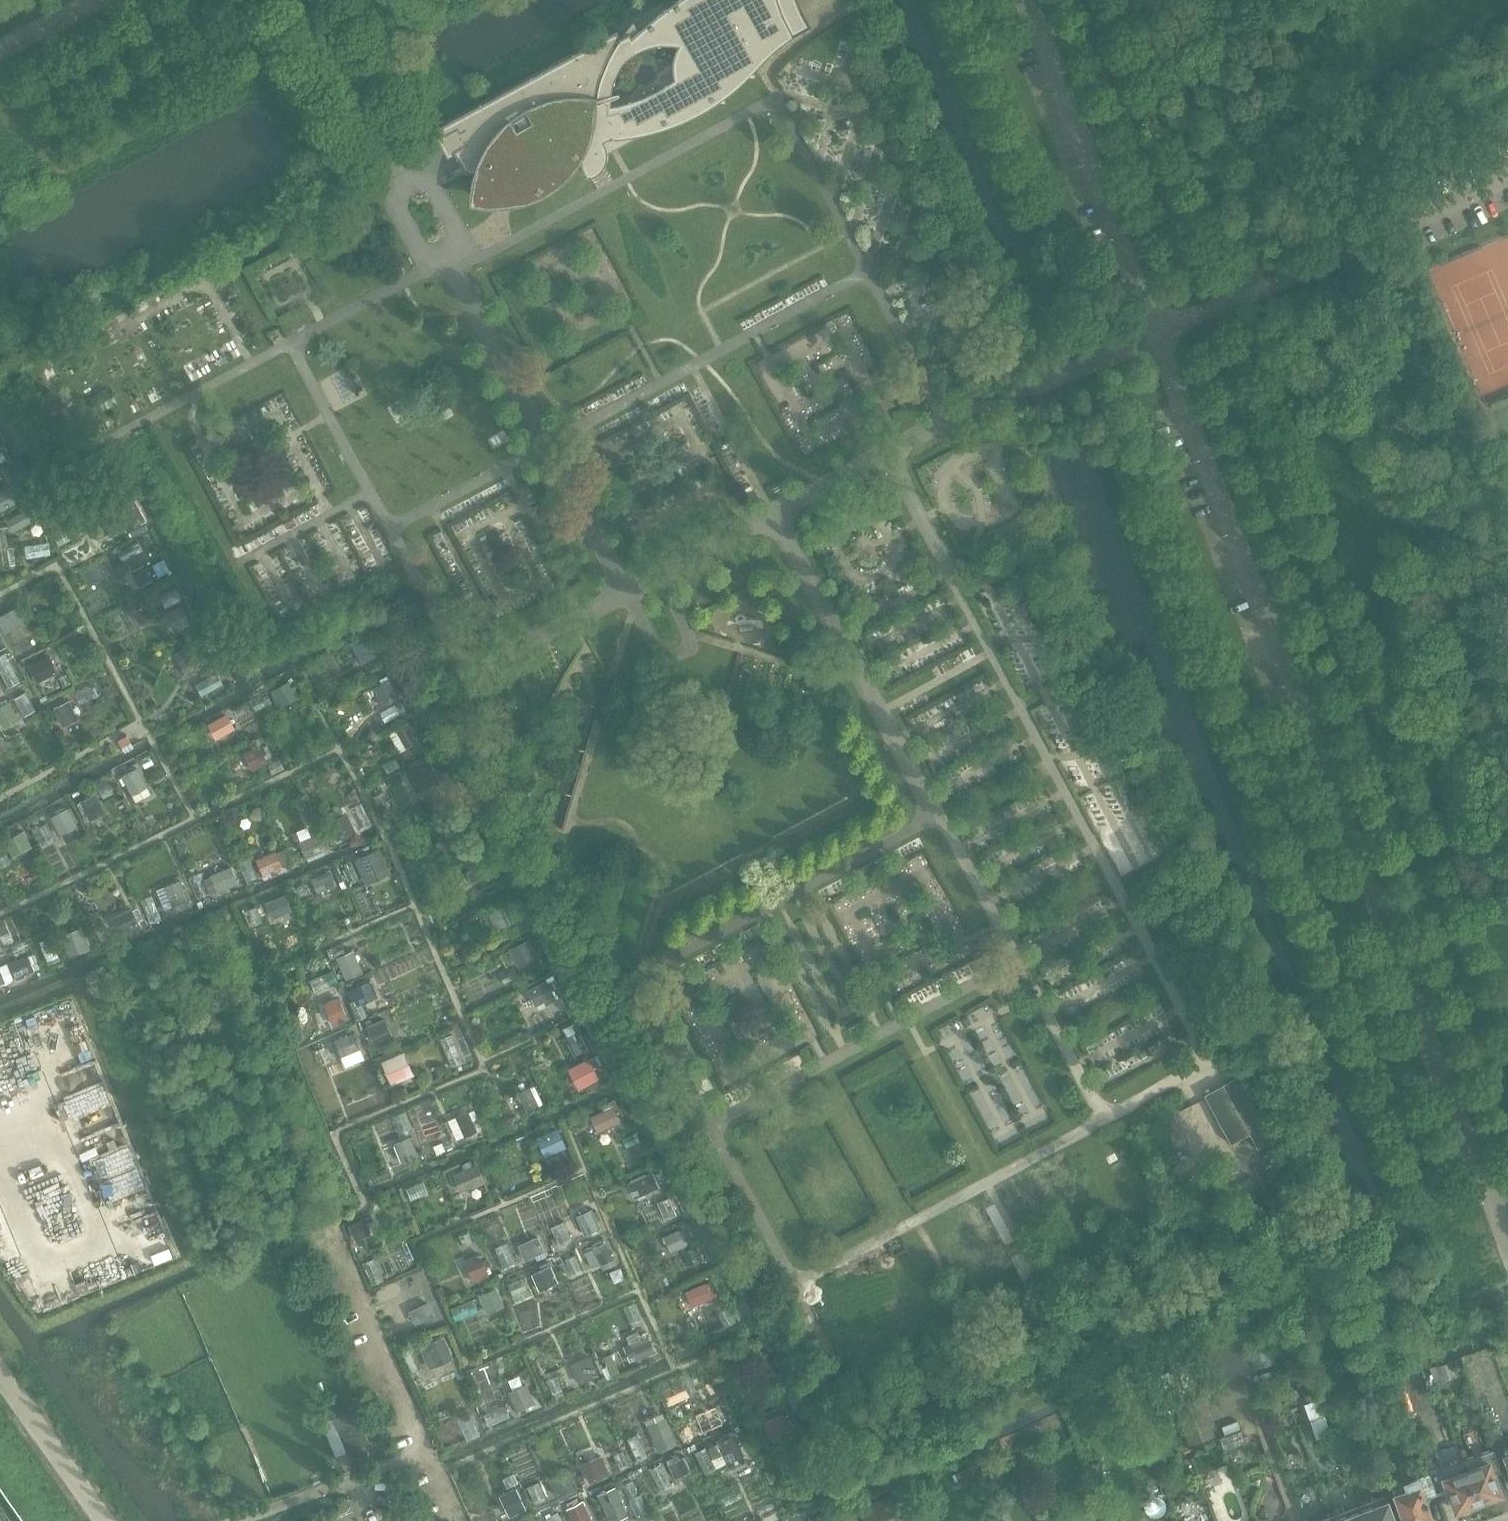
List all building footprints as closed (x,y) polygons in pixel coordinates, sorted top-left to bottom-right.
[(585,153),(586,151),(586,149),(588,146),(589,145),(591,142),(592,141),(594,140),(596,138),(599,140),(601,142),(602,145),(603,146),(604,148),(604,149),(605,151),(605,153),(605,155),(605,157),(605,159),(604,161),(604,162),(605,163),(606,160),(607,158),(607,156),(607,153),(607,152),(606,149),(605,147),(604,145),(603,142),(613,137),(614,138),(624,137),(628,137),(635,136),(643,134),(651,132),(657,131),(666,128),(671,126),(681,122),(688,119),(693,117),(702,112),(711,106),(718,102),(725,97),(732,92),(739,85),(747,78),(750,75),(758,66),(764,59),(769,55),(774,51),(781,45),(786,41),(790,38),(796,33),(804,29),(803,27),(794,10),(790,0),(678,0),(676,1),(667,8),(666,8),(657,15),(657,16),(638,31),(632,37),(630,33),(621,38),(617,31),(440,127),(445,136),(458,129),(460,134),(466,131),(470,138),(464,141),(466,144),(453,151),(465,173),(476,174),(474,179),(473,184),(473,190),(472,196),(478,194),(482,194),(486,194),(490,194),(493,194),(496,195),(496,194),(500,195),(515,200),(518,201),(518,202),(519,203),(526,201),(533,198),(537,197),(541,195),(548,191),(554,187),(557,185),(561,182),(566,177),(569,174),(572,171),(575,168),(577,164),(581,159),(582,157),(582,160),(582,162),(582,165),(583,168),(584,171),(586,173),(587,172),(586,169),(585,167),(584,165),(584,163),(584,161),(584,157),(584,155),(585,153)] [(0,493),(0,516),(23,503),(13,485),(0,493)] [(7,520),(15,533),(36,521),(28,507),(7,520)] [(133,576),(141,590),(158,580),(150,565),(133,576)] [(181,606),(164,616),(175,633),(192,623),(181,606)] [(201,639),(181,648),(191,670),(211,660),(201,639)] [(0,656),(0,678),(6,689),(19,683),(4,654),(0,656)] [(25,667),(34,683),(59,671),(50,655),(25,667)] [(24,692),(13,699),(25,719),(36,713),(24,692)] [(69,700),(54,707),(64,729),(79,722),(69,700)] [(209,875),(217,893),(235,885),(228,867),(209,875)] [(178,882),(156,891),(164,912),(187,903),(178,882)] [(528,941),(508,951),(518,973),(538,963),(528,941)] [(351,952),(333,961),(345,982),(362,974),(351,952)] [(543,981),(526,990),(535,1008),(553,999),(543,981)] [(572,1024),(562,1030),(575,1054),(586,1049),(572,1024)] [(586,1060),(565,1072),(577,1092),(598,1080),(586,1060)] [(1239,1076),(1223,1084),(1258,1148),(1273,1140),(1239,1076)] [(631,1187),(642,1211),(660,1203),(649,1178),(631,1187)] [(517,1245),(525,1262),(547,1253),(539,1235),(517,1245)] [(480,1253),(463,1260),(474,1286),(492,1278),(480,1253)] [(1504,1289),(1491,1294),(1496,1310),(1507,1306),(1507,1301),(1504,1289)] [(431,1303),(411,1312),(416,1323),(435,1314),(431,1303)] [(443,1338),(424,1345),(433,1367),(452,1360),(443,1338)] [(1449,1362),(1437,1367),(1438,1370),(1441,1378),(1454,1374),(1450,1365),(1449,1362)] [(560,1376),(544,1383),(551,1397),(567,1390),(560,1376)] [(1175,1404),(1190,1445),(1214,1436),(1215,1436),(1210,1422),(1185,1431),(1180,1418),(1175,1404)] [(1490,1405),(1480,1409),(1487,1428),(1497,1424),(1490,1405)] [(482,1416),(487,1429),(509,1419),(504,1406),(482,1416)] [(356,1409),(333,1418),(347,1452),(369,1443),(356,1409)] [(720,1409),(709,1414),(714,1425),(725,1420),(720,1409)] [(1205,1409),(1180,1418),(1185,1431),(1210,1422),(1205,1409)] [(780,1413),(762,1420),(771,1443),(789,1435),(780,1413)] [(662,1421),(646,1428),(658,1453),(674,1446),(662,1421)] [(1242,1430),(1220,1438),(1224,1451),(1247,1443),(1242,1430)] [(734,1433),(715,1443),(727,1464),(745,1455),(734,1433)] [(1490,1497),(1501,1493),(1494,1474),(1502,1471),(1494,1448),(1463,1459),(1478,1502),(1481,1501),(1482,1504),(1491,1500),(1490,1497)] [(1441,1469),(1430,1474),(1437,1493),(1448,1489),(1456,1510),(1467,1506),(1468,1509),(1477,1506),(1476,1503),(1478,1502),(1463,1459),(1440,1468),(1441,1469)] [(977,1465),(953,1475),(958,1487),(982,1477),(977,1465)] [(571,1473),(549,1479),(556,1502),(578,1496),(571,1473)] [(1394,1494),(1404,1520),(1425,1520),(1432,1518),(1424,1498),(1437,1493),(1430,1474),(1405,1483),(1408,1489),(1394,1494)] [(614,1487),(595,1495),(605,1517),(624,1509),(614,1487)] [(1388,1500),(1360,1511),(1364,1520),(1395,1520),(1388,1500)] [(1333,1520),(1364,1520),(1360,1511),(1333,1520)]
